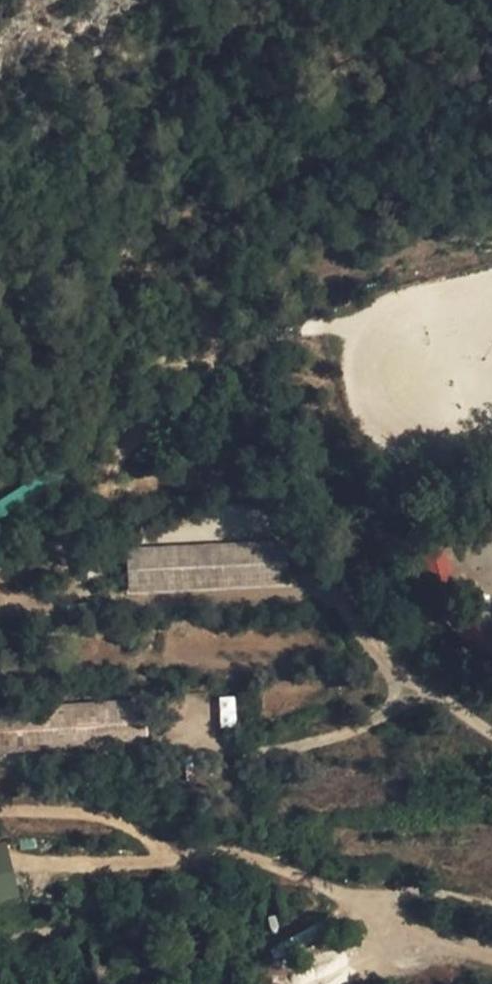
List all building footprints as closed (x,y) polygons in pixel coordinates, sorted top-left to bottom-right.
[(37,499),(31,485),(0,499),(0,516),(37,499)] [(287,540),(124,547),(127,594),(289,586),(287,540)] [(420,552),(429,584),(455,577),(446,545),(420,552)] [(0,702),(0,752),(146,746),(144,696),(0,702)] [(263,910),(264,921),(212,930),(173,940),(59,965),(62,983),(232,983),(248,981),(246,965),(277,957),(276,950),(320,923),(308,898),(263,910)]
